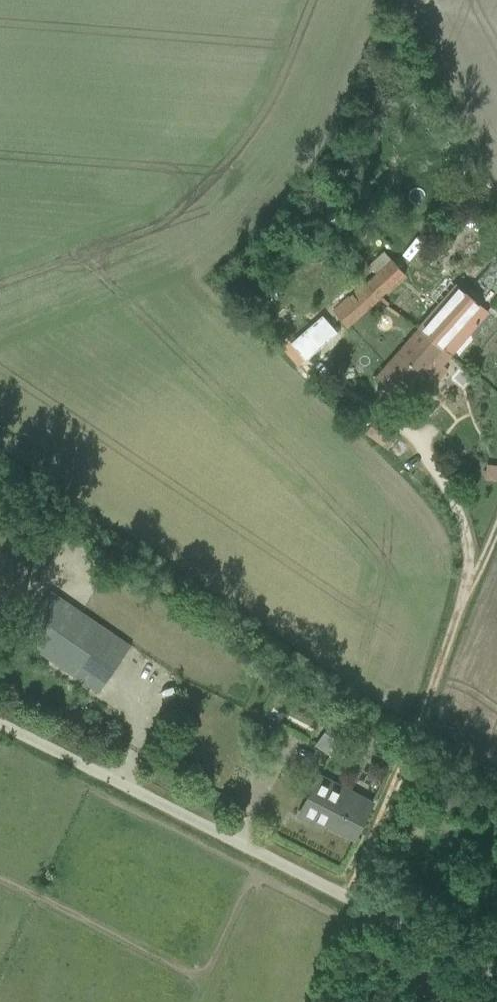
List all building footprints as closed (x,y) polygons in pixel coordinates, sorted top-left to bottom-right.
[(339,245),(349,243),(346,232),(336,235),(339,245)] [(367,265),(373,273),(390,259),(384,251),(367,265)] [(390,259),(373,273),(358,285),(373,300),(404,275),(390,259)] [(445,297),(420,325),(452,353),(488,313),(446,277),(435,288),(445,297)] [(358,285),(331,308),(344,324),(373,300),(358,285)] [(296,351),(326,331),(312,311),(283,332),(296,351)] [(420,325),(398,351),(421,371),(432,358),(446,370),(448,369),(443,364),(452,353),(420,325)] [(398,351),(389,361),(376,376),(401,398),(417,381),(428,391),(446,370),(432,358),(421,371),(398,351)] [(485,466),(484,478),(496,479),(496,467),(485,466)] [(18,638),(98,692),(129,646),(50,592),(18,638)] [(316,744),(331,755),(350,726),(335,716),(316,744)] [(262,728),(268,733),(274,730),(275,723),(270,718),(263,721),(262,728)] [(317,819),(353,838),(371,803),(319,775),(298,816),(314,825),(317,819)]
